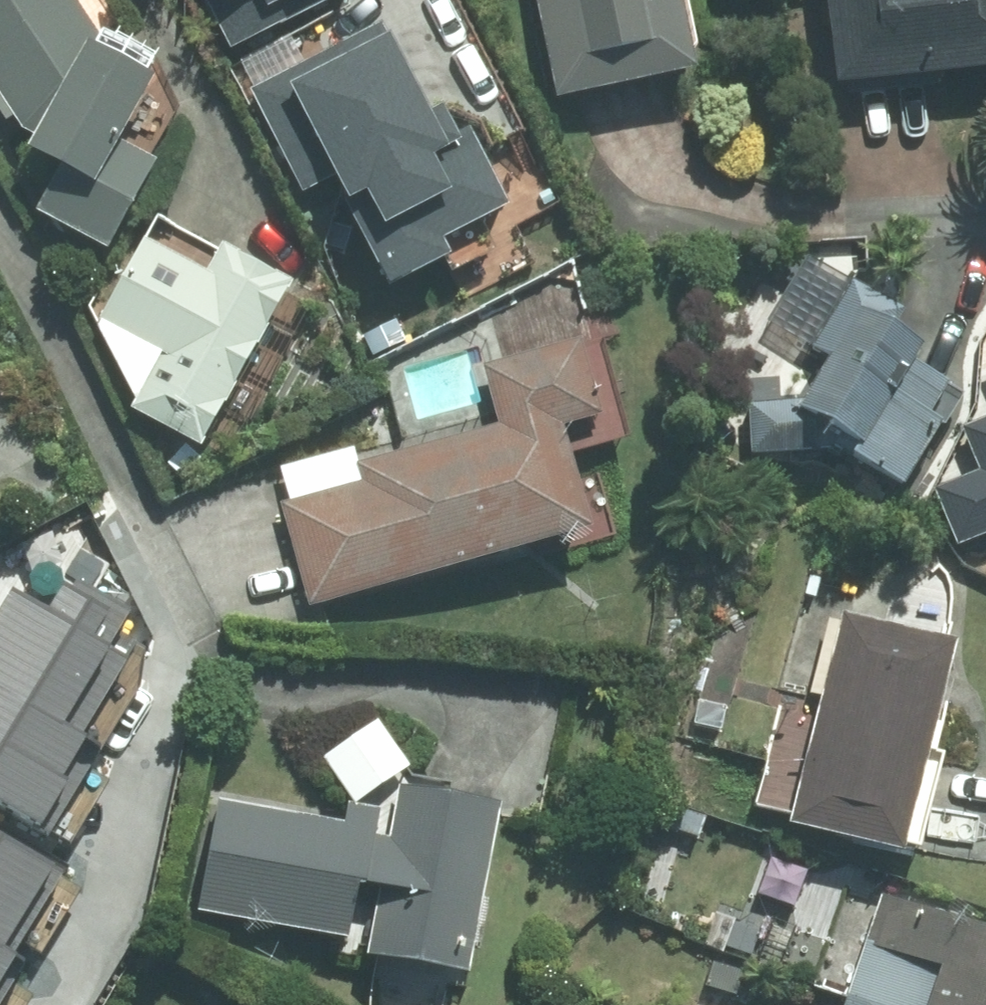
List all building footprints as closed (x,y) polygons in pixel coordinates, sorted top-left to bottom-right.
[(13,152),(46,170),(23,211),(95,251),(144,163),(106,142),(140,80),(105,61),(67,0),(0,0),(0,112),(14,135),(27,127),(13,152)] [(226,47),(324,0),(204,0),(226,47)] [(550,100),(689,71),(674,0),(529,0),(550,100)] [(826,85),(985,67),(985,0),(816,0),(826,85)] [(249,88),(301,191),(334,175),(391,285),(454,253),(447,241),(517,205),(475,122),(460,130),(445,100),(432,113),(384,20),(249,88)] [(280,285),(212,247),(197,275),(135,241),(91,320),(121,411),(189,448),(280,285)] [(795,402),(743,405),(746,454),(827,449),(894,488),(930,425),(918,418),(936,386),(903,366),(910,353),(883,337),(899,310),(846,279),(806,349),(821,358),(795,402)] [(274,504),(303,608),(583,531),(555,430),(598,418),(576,339),(476,367),(493,426),(351,465),(356,482),(274,504)] [(953,539),(985,526),(985,411),(954,423),(972,469),(932,484),(953,539)] [(0,614),(0,688),(82,735),(130,652),(109,639),(125,612),(68,579),(50,609),(15,589),(0,614)] [(783,828),(893,856),(949,644),(840,615),(783,828)] [(54,833),(104,747),(82,735),(0,688),(0,802),(54,833)] [(217,801),(195,912),(361,944),(358,956),(456,976),(489,806),(391,787),(387,808),(345,800),(340,826),(217,801)] [(17,954),(68,866),(0,827),(0,945),(17,954)] [(877,897),(843,998),(862,1004),(985,1004),(985,934),(877,897)] [(17,954),(0,945),(0,985),(17,954)]
